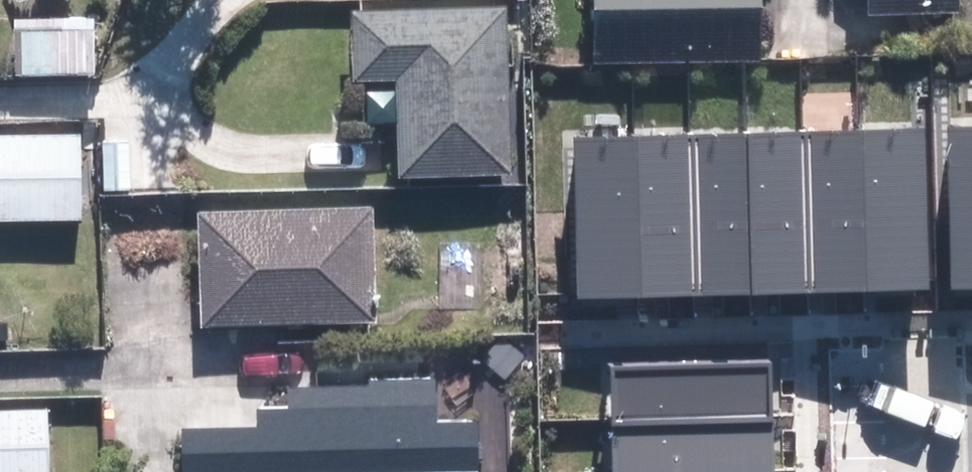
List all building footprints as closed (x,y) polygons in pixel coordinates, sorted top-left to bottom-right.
[(600,57),(768,53),(766,0),(599,0),(600,57)] [(872,10),(966,8),(966,0),(872,0),(872,10)] [(398,176),(511,171),(504,7),(351,13),(354,81),(394,80),(398,176)] [(871,287),(930,285),(925,124),(866,126),(871,287)] [(812,289),(871,287),(866,126),(806,128),(812,289)] [(753,292),(812,289),(806,128),(747,130),(753,292)] [(971,291),(971,129),(945,130),(951,291),(971,291)] [(694,294),(753,292),(747,130),(688,133),(694,294)] [(635,296),(694,294),(688,133),(629,135),(635,296)] [(87,215),(87,134),(0,135),(0,215),(87,215)] [(576,298),(635,296),(629,135),(570,137),(576,298)] [(377,204),(207,207),(209,319),(379,316),(377,204)] [(610,359),(611,416),(768,414),(767,356),(610,359)] [(477,421),(438,422),(437,385),(289,389),(290,408),(255,408),(256,428),(182,430),(183,471),(478,471),(477,421)] [(53,406),(0,407),(0,471),(55,471),(53,406)] [(612,471),(768,471),(769,471),(768,414),(611,416),(612,471)]
